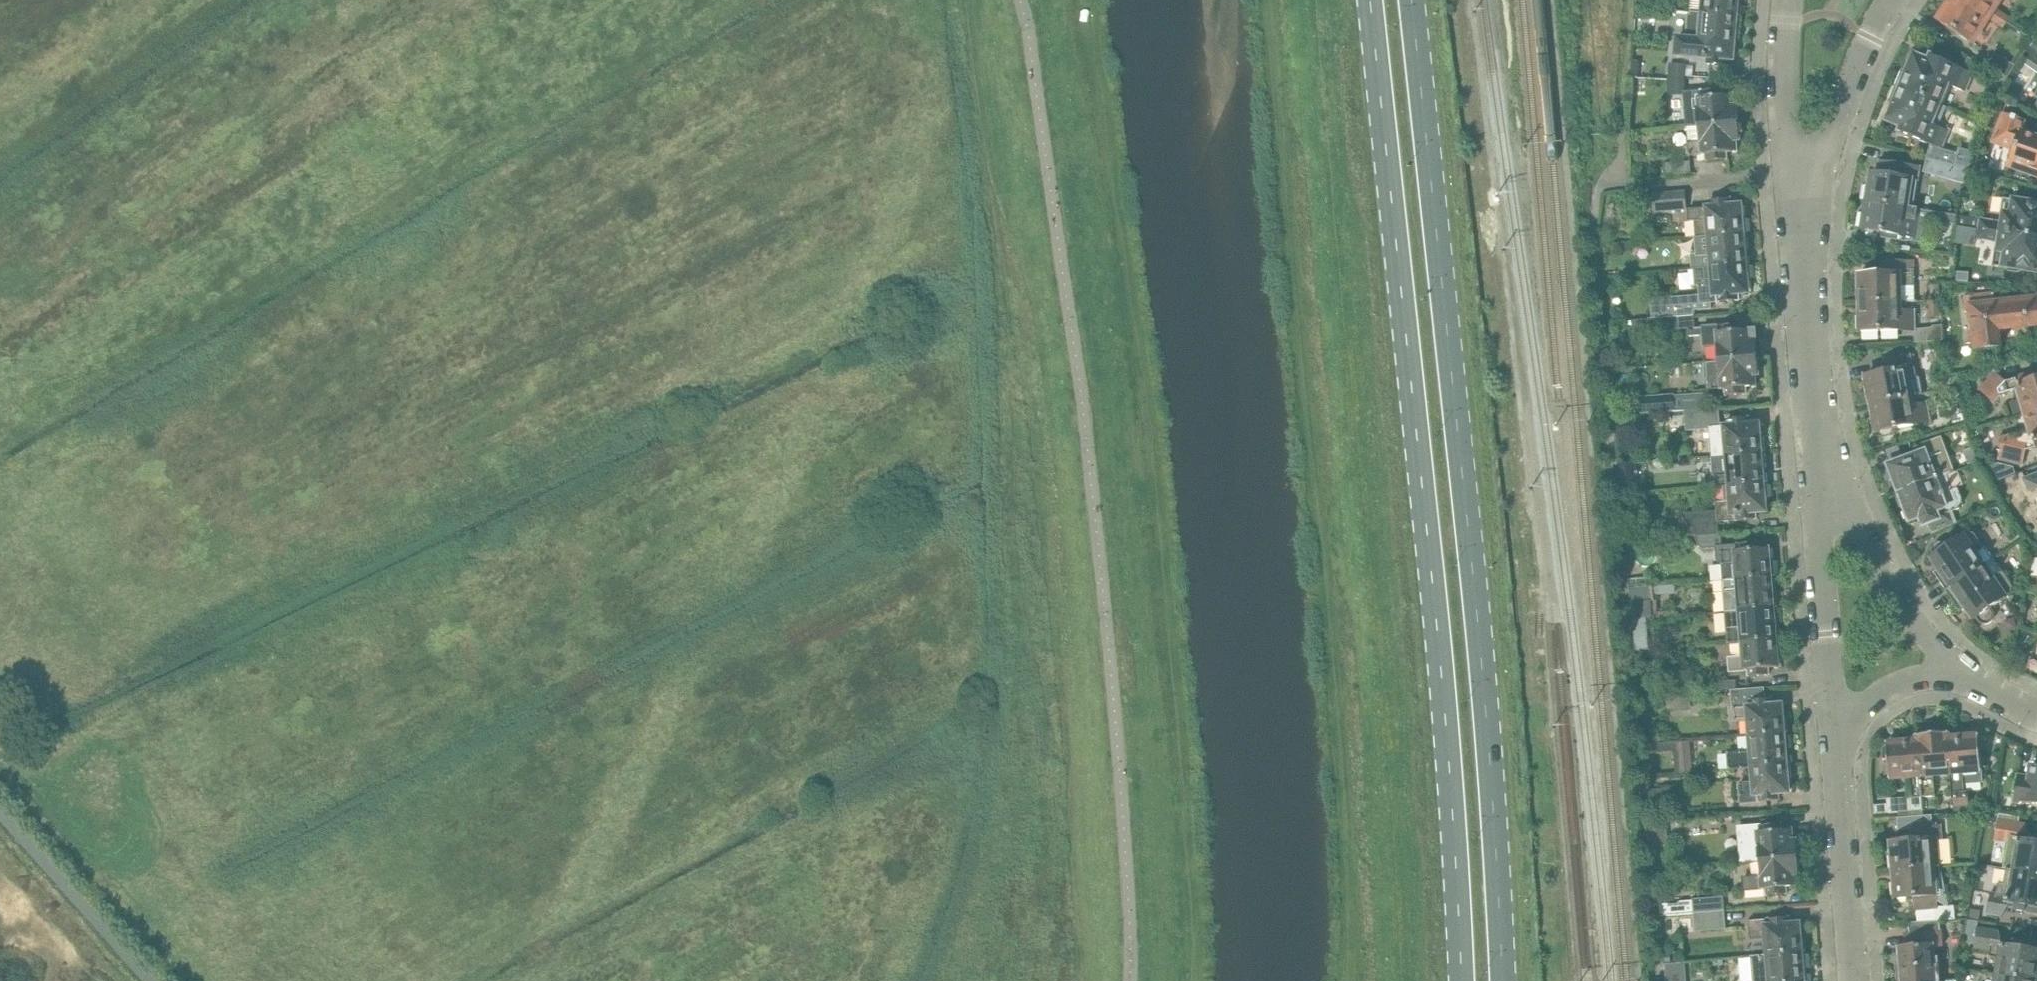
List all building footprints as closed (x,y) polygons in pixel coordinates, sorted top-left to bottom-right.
[(1702,13),(1740,16),(1742,0),(1703,0),(1702,13)] [(1969,41),(1973,43),(1989,19),(2002,27),(2009,17),(1996,8),(1982,0),(1951,0),(1938,20),(1959,34),(1958,36),(1968,43),(1969,41)] [(1996,8),(2001,0),(1982,0),(1996,8)] [(1677,38),(1676,54),(1707,57),(1706,64),(1726,66),(1726,59),(1732,59),(1734,44),(1738,44),(1740,16),(1702,13),(1690,12),(1688,39),(1677,38)] [(2023,52),(2036,62),(2036,34),(2023,52)] [(2008,78),(2015,65),(1995,54),(1987,67),(2008,78)] [(1907,71),(1902,69),(1895,86),(1940,104),(1948,84),(1964,91),(1972,72),(1983,77),(1987,67),(1969,57),(1964,69),(1931,55),(1929,61),(1914,55),(1907,71)] [(1671,64),(1670,76),(1685,76),(1685,64),(1671,64)] [(1685,85),(1685,76),(1670,76),(1668,76),(1669,93),(1678,93),(1678,86),(1685,85)] [(1955,165),(1969,169),(1973,157),(1958,152),(1957,153),(1940,148),(1948,130),(1932,123),(1940,104),(1895,86),(1889,102),(1893,104),(1887,120),(1901,126),(1899,132),(1930,144),(1926,156),(1928,157),(1945,162),(1955,165)] [(1685,92),(1684,92),(1685,111),(1686,127),(1687,127),(1700,126),(1738,123),(1737,106),(1733,106),(1732,95),(1722,96),(1721,89),(1685,92)] [(1992,141),(2013,149),(2007,166),(2036,177),(2036,137),(2022,132),(2027,120),(2003,112),(1992,141)] [(1700,126),(1687,127),(1689,143),(1688,143),(1689,155),(1706,154),(1706,161),(1727,159),(1726,152),(1736,152),(1736,141),(1739,140),(1738,123),(1700,126)] [(1928,157),(1924,173),(1951,181),(1955,165),(1945,162),(1928,157)] [(1690,161),(1665,163),(1666,175),(1691,173),(1690,161)] [(1866,185),(1863,199),(1867,200),(1867,201),(1907,207),(1913,208),(1916,194),(1920,168),(1879,161),(1877,174),(1871,173),(1869,186),(1866,185)] [(1686,208),(1685,191),(1653,194),(1654,210),(1686,208)] [(1978,228),(2036,238),(2036,203),(2031,202),(2029,199),(2020,198),(2016,200),(2003,198),(2000,213),(2003,214),(2001,225),(1995,224),(1996,221),(1960,215),(1959,226),(1978,228)] [(1694,221),(1695,237),(1747,233),(1746,218),(1742,219),(1741,205),(1731,206),(1730,199),(1710,201),(1710,207),(1689,209),(1690,221),(1694,221)] [(1861,212),(1859,227),(1863,227),(1863,229),(1866,230),(1866,232),(1878,234),(1878,231),(1890,233),(1908,236),(1907,241),(1921,243),(1924,220),(1955,224),(1956,215),(1913,209),(1913,208),(1907,207),(1867,201),(1865,213),(1861,212)] [(1959,226),(1956,241),(1975,244),(1976,238),(1978,228),(1959,226)] [(1976,238),(1993,241),(1993,238),(1999,239),(1997,250),(1995,250),(1992,265),(2006,267),(2008,271),(2018,272),(2021,270),(2036,272),(2036,238),(1978,228),(1976,238)] [(1697,258),(1692,258),(1693,269),(1694,269),(1749,264),(1747,233),(1695,237),(1697,258)] [(1868,275),(1859,275),(1859,303),(1907,302),(1907,301),(1900,301),(1900,288),(1906,287),(1906,261),(1880,262),(1881,272),(1868,272),(1868,275)] [(1751,278),(1749,264),(1694,269),(1695,286),(1699,285),(1700,298),(1666,302),(1668,318),(1678,317),(1693,316),(1692,310),(1711,309),(1710,302),(1738,300),(1738,293),(1748,292),(1747,279),(1751,278)] [(2011,302),(1995,304),(1993,293),(1964,296),(1965,310),(1971,309),(1976,350),(1999,347),(1997,329),(2036,324),(2036,299),(2024,301),(2020,297),(2015,298),(2011,302)] [(1867,335),(1873,334),(1876,331),(1914,330),(1914,312),(1907,312),(1907,302),(1859,303),(1860,331),(1864,331),(1867,335)] [(1938,302),(1928,303),(1929,317),(1939,316),(1938,302)] [(1679,329),(1678,317),(1668,318),(1631,321),(1633,334),(1679,329)] [(1719,361),(1757,358),(1755,329),(1741,331),(1740,324),(1703,327),(1704,346),(1718,345),(1719,361)] [(1932,329),(1914,330),(1915,342),(1944,341),(1944,327),(1932,328),(1932,329)] [(1866,376),(1871,404),(1917,395),(1922,394),(1919,377),(1916,377),(1914,367),(1912,367),(1910,356),(1885,360),(1887,370),(1875,372),(1875,375),(1866,376)] [(1719,361),(1705,362),(1708,390),(1725,389),(1725,395),(1746,394),(1745,387),(1755,386),(1755,375),(1758,375),(1757,358),(1719,361)] [(2025,413),(2036,410),(2036,372),(2006,381),(1996,371),(1979,389),(1992,401),(1999,394),(2016,389),(2018,398),(2020,397),(2025,413)] [(1961,387),(1947,390),(1950,402),(1963,400),(1961,387)] [(1674,394),(1640,397),(1641,414),(1684,410),(1703,409),(1702,393),(1674,396),(1674,394)] [(1919,405),(1917,395),(1871,404),(1876,432),(1880,431),(1883,434),(1890,433),(1892,429),(1929,422),(1926,404),(1919,405)] [(1703,409),(1684,410),(1686,430),(1709,429),(1711,456),(1726,455),(1765,452),(1763,437),(1760,437),(1758,424),(1748,424),(1748,418),(1727,419),(1728,426),(1720,427),(1718,408),(1703,409)] [(1997,438),(2000,448),(2002,449),(1999,458),(2022,464),(2026,450),(2036,447),(2036,410),(2025,413),(2029,428),(1997,438)] [(1887,465),(1884,466),(1885,470),(1889,480),(1893,480),(1898,492),(1946,474),(1955,471),(1942,435),(1921,443),(1924,451),(1887,465)] [(1886,450),(1890,460),(1901,456),(1898,446),(1886,450)] [(1979,461),(1974,447),(1963,452),(1968,465),(1979,461)] [(1726,455),(1711,456),(1713,476),(1715,476),(1716,487),(1723,486),(1729,486),(1767,483),(1765,452),(1726,455)] [(1985,467),(1995,482),(2016,473),(2014,467),(1998,463),(1985,467)] [(1618,466),(1619,487),(1635,485),(1633,464),(1618,466)] [(1952,489),(1946,474),(1898,492),(1898,494),(1895,497),(1899,507),(1903,507),(1909,522),(1919,518),(1922,526),(1928,524),(1932,534),(1953,523),(1949,512),(1960,508),(1963,501),(1958,487),(1952,489)] [(2024,479),(2029,491),(2036,488),(2036,474),(2024,479)] [(1704,521),(1690,522),(1691,536),(1697,536),(1701,535),(1714,534),(1713,522),(1718,522),(1756,519),(1755,512),(1766,511),(1764,497),(1768,497),(1767,483),(1729,486),(1730,502),(1721,502),(1722,510),(1703,512),(1704,521)] [(1963,536),(1962,535),(1946,546),(1939,542),(1932,546),(1933,555),(1931,556),(1939,569),(1934,572),(1947,591),(1994,559),(1985,547),(1984,548),(1974,533),(1968,532),(1963,536)] [(1701,535),(1697,536),(1697,544),(1703,549),(1707,549),(1716,548),(1716,560),(1723,565),(1724,581),(1775,576),(1773,559),(1769,559),(1769,548),(1758,549),(1758,543),(1739,544),(1722,545),(1721,534),(1719,534),(1714,534),(1701,535)] [(2012,587),(1994,559),(1947,591),(1960,610),(1965,607),(1974,620),(1977,618),(1979,621),(1980,622),(1981,623),(1982,623),(1984,624),(1985,624),(1986,624),(1988,624),(1989,623),(1990,623),(1991,622),(1992,621),(1993,620),(1993,618),(1993,617),(1993,616),(1993,614),(1993,613),(1992,612),(1990,609),(2006,598),(2005,597),(2011,592),(2012,587)] [(1775,576),(1724,581),(1727,612),(1777,608),(1775,576)] [(2025,592),(2036,594),(2036,578),(2027,577),(2025,592)] [(1630,601),(1629,601),(1631,620),(1632,620),(1653,618),(1652,599),(1630,601)] [(1777,608),(1727,612),(1729,643),(1780,639),(1777,608)] [(1780,639),(1729,643),(1743,642),(1745,658),(1730,659),(1731,671),(1749,670),(1749,676),(1769,674),(1768,668),(1778,667),(1777,656),(1781,656),(1780,639)] [(1736,680),(1719,681),(1720,690),(1737,689),(1736,680)] [(1742,690),(1730,691),(1730,692),(1732,720),(1749,719),(1751,737),(1787,734),(1786,718),(1782,718),(1781,704),(1771,705),(1771,700),(1765,700),(1764,689),(1764,688),(1742,690)] [(1671,698),(1672,709),(1690,707),(1689,696),(1671,698)] [(1933,774),(1950,772),(1947,733),(1944,733),(1942,729),(1931,730),(1929,734),(1917,735),(1922,797),(1935,796),(1933,774)] [(1947,733),(1950,772),(1953,812),(1967,811),(1967,805),(1969,804),(1968,793),(1965,793),(1964,784),(1982,782),(1981,767),(1985,767),(1984,755),(1980,756),(1979,739),(1975,736),(1948,738),(1947,733)] [(1752,750),(1726,752),(1727,769),(1753,767),(1790,764),(1787,734),(1751,737),(1752,750)] [(1923,811),(1922,797),(1917,735),(1916,735),(1917,741),(1890,743),(1886,747),(1888,763),(1884,763),(1885,775),(1889,775),(1889,779),(1908,778),(1911,812),(1923,811)] [(1680,744),(1680,743),(1667,744),(1668,753),(1680,752),(1681,756),(1691,755),(1690,743),(1680,744)] [(1755,782),(1740,783),(1741,796),(1742,804),(1760,802),(1778,801),(1778,793),(1788,792),(1787,778),(1791,778),(1790,764),(1753,767),(1755,782)] [(2031,765),(2029,778),(2017,776),(2014,801),(2036,805),(2036,766),(2031,765)] [(1652,806),(1661,806),(1660,789),(1651,790),(1652,806)] [(1998,819),(2009,821),(2006,841),(2002,867),(2007,868),(2012,869),(2036,873),(2036,837),(2028,836),(2025,824),(2019,823),(2020,817),(1999,814),(1998,819)] [(1900,841),(1891,842),(1893,870),(1939,867),(1937,839),(1941,839),(1940,826),(1935,826),(1935,825),(1930,825),(1929,815),(1898,817),(1899,829),(1911,828),(1912,838),(1900,839),(1900,841)] [(1762,824),(1737,826),(1740,863),(1747,862),(1760,861),(1798,859),(1796,840),(1792,840),(1791,830),(1781,831),(1781,824),(1762,826),(1762,824)] [(1748,878),(1742,879),(1743,891),(1749,890),(1767,888),(1768,895),(1787,894),(1786,887),(1796,886),(1795,875),(1799,875),(1798,859),(1760,861),(1762,877),(1748,878)] [(1941,895),(1939,867),(1893,870),(1895,898),(1914,897),(1915,910),(1945,907),(1943,895),(1941,895)] [(1986,913),(2001,916),(2010,903),(2015,904),(2014,910),(2035,913),(2036,914),(2036,873),(2012,869),(2007,868),(2003,885),(1998,884),(1997,893),(1990,891),(1986,913)] [(1692,900),(1693,913),(1725,910),(1724,897),(1692,900)] [(1725,910),(1693,913),(1695,931),(1726,928),(1725,910)] [(1770,921),(1752,922),(1753,940),(1767,938),(1768,956),(1805,953),(1804,937),(1800,937),(1799,923),(1789,924),(1788,917),(1770,919),(1770,921)] [(1937,980),(1935,959),(1933,959),(1932,946),(1942,946),(1941,931),(1940,931),(1939,919),(1908,922),(1908,923),(1910,923),(1910,934),(1904,934),(1906,947),(1899,948),(1901,966),(1897,967),(1898,980),(1937,980)] [(1996,973),(2036,980),(2036,951),(2033,950),(2034,945),(2036,945),(2036,944),(2012,940),(2007,946),(2002,945),(1998,930),(1978,927),(1974,948),(1990,950),(1990,955),(1999,957),(1996,973)] [(1753,957),(1755,980),(1808,980),(1805,953),(1768,956),(1753,957)] [(1685,962),(1665,964),(1666,977),(1686,975),(1685,962)] [(1996,973),(1995,980),(2036,980),(1996,973)]
